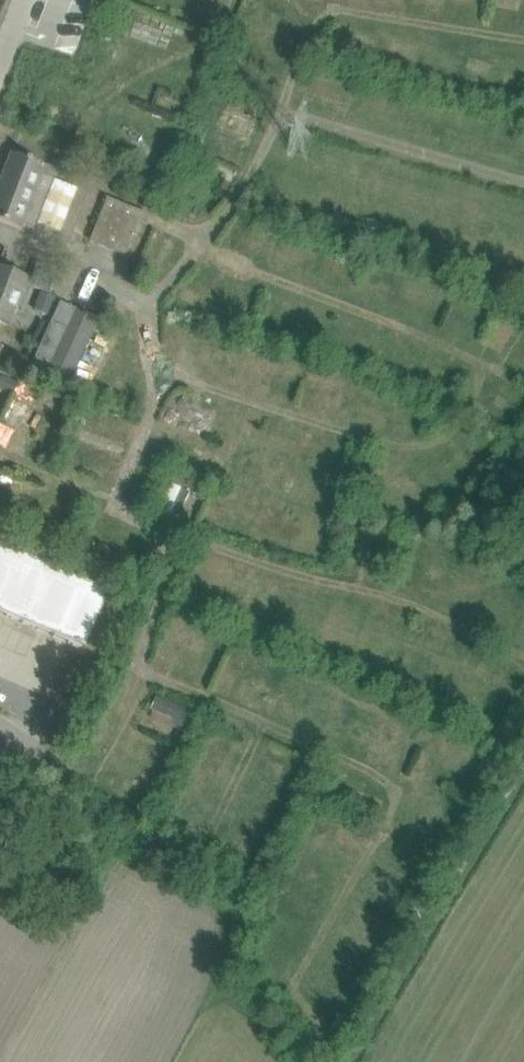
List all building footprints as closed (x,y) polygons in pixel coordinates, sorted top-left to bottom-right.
[(8,223),(21,228),(23,224),(35,229),(55,177),(42,173),(45,165),(12,152),(0,183),(0,220),(8,223)] [(108,198),(91,240),(131,256),(147,214),(108,198)] [(43,264),(34,286),(50,292),(58,269),(43,264)] [(0,268),(0,322),(8,325),(19,296),(25,299),(32,280),(0,268)] [(52,297),(40,293),(34,310),(46,314),(52,297)] [(99,319),(61,301),(31,364),(44,370),(40,378),(71,392),(75,383),(79,385),(82,377),(78,375),(80,373),(74,371),(93,328),(108,335),(112,326),(99,320),(99,319)] [(13,395),(19,382),(1,374),(0,377),(0,389),(13,395)] [(179,424),(206,434),(215,410),(188,400),(179,424)] [(75,440),(87,444),(100,411),(88,406),(75,440)] [(160,509),(172,514),(177,500),(184,503),(189,491),(170,484),(160,509)] [(368,502),(379,511),(387,501),(376,492),(368,502)] [(84,649),(108,592),(0,546),(0,613),(84,649)] [(297,642),(310,647),(314,636),(302,631),(297,642)] [(156,696),(150,713),(187,728),(194,712),(156,696)] [(178,731),(172,743),(186,749),(192,737),(178,731)] [(136,808),(130,818),(139,824),(145,814),(136,808)]
